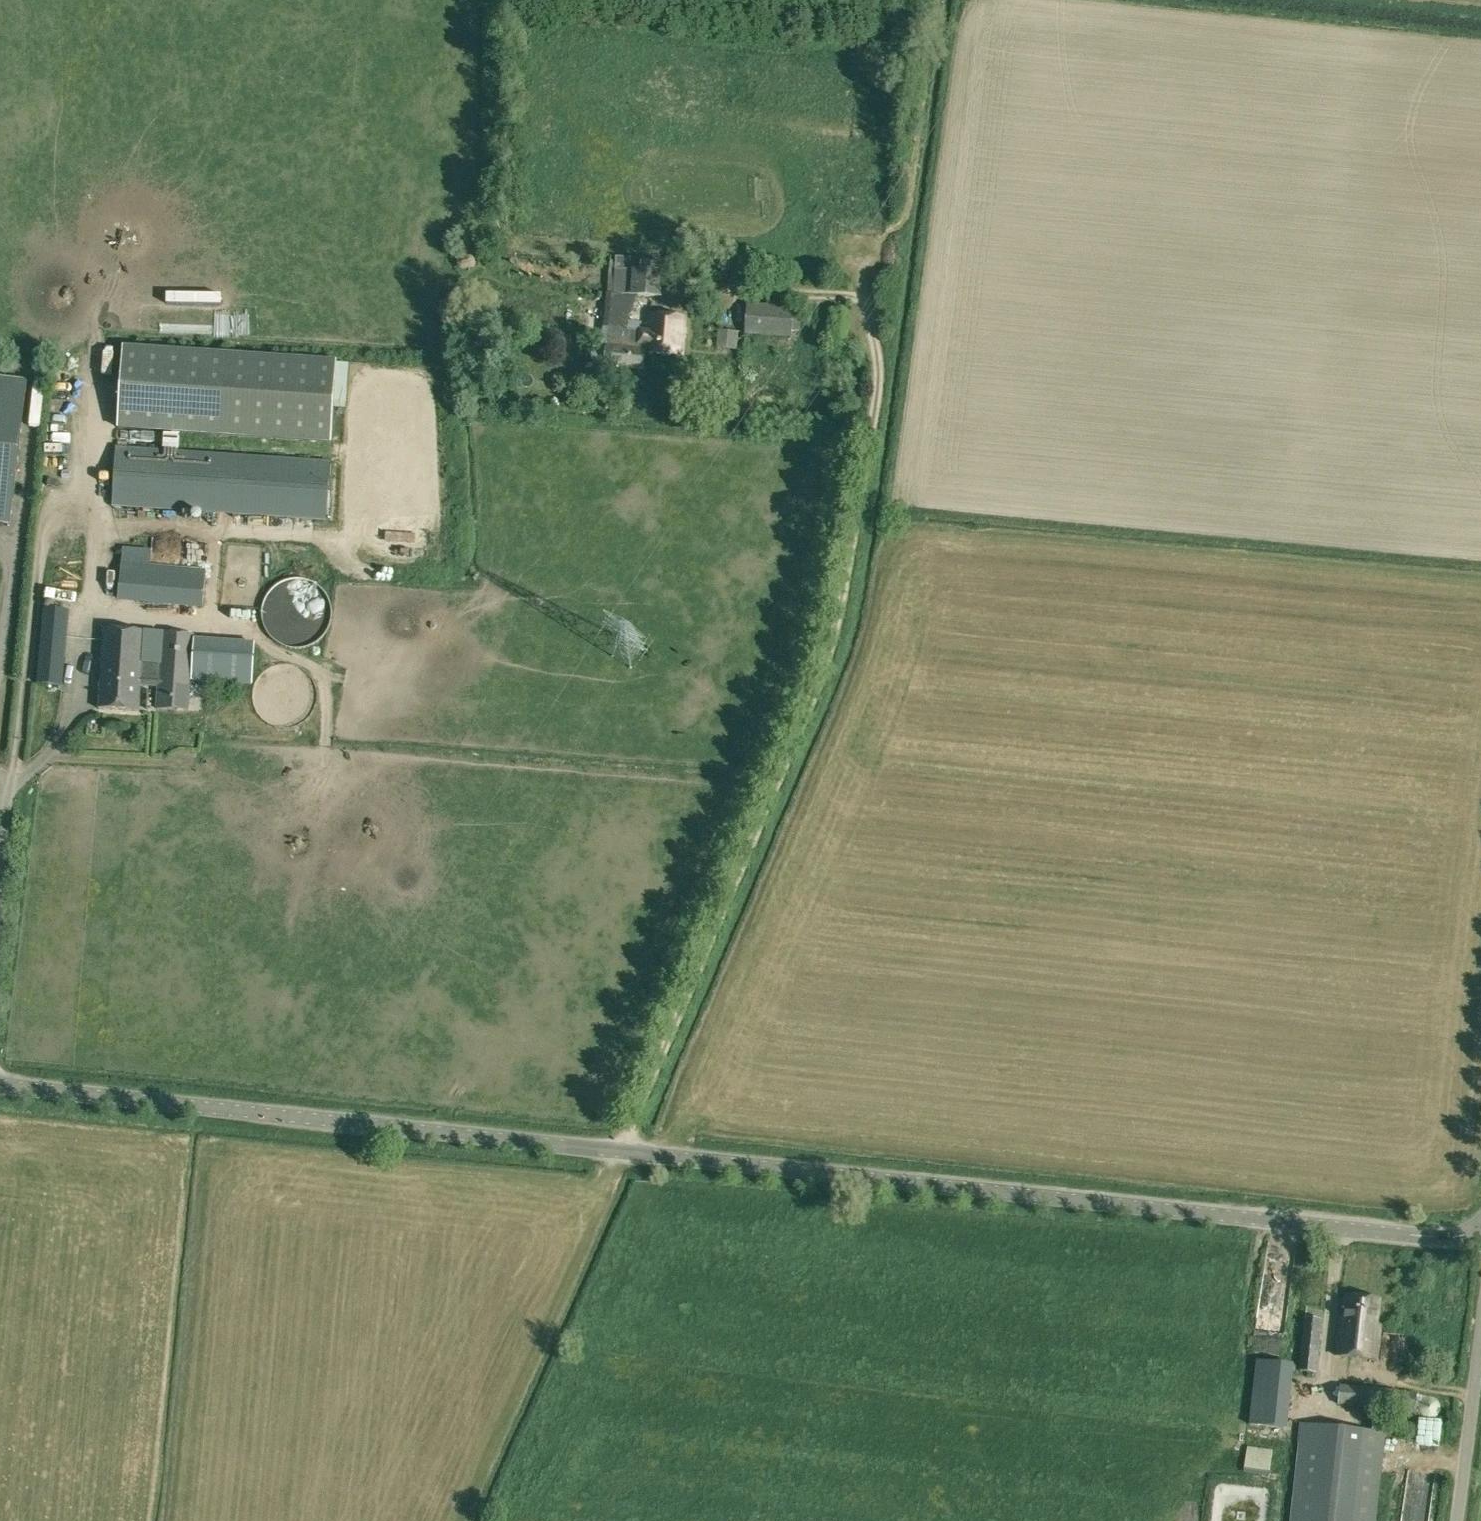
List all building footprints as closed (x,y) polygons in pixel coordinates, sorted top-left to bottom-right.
[(606,293),(600,343),(593,342),(591,361),(604,363),(604,365),(643,370),(645,354),(683,357),(686,316),(650,313),(648,331),(639,330),(640,324),(628,323),(629,311),(634,311),(635,295),(659,296),(662,263),(643,262),(643,258),(615,256),(613,293),(606,293)] [(750,305),(748,333),(789,336),(790,330),(799,331),(800,316),(791,315),(791,308),(784,308),(750,305)] [(718,330),(717,347),(735,349),(737,332),(718,330)] [(117,426),(331,441),(336,361),(123,346),(117,426)] [(13,524),(30,380),(0,377),(0,523),(13,524)] [(116,446),(111,506),(326,521),(330,461),(116,446)] [(122,547),(117,602),(202,609),(206,570),(150,565),(151,550),(122,547)] [(267,633),(273,641),(282,646),(295,649),(304,648),(316,644),(325,635),(330,626),(332,615),(331,605),(326,594),(316,584),(306,580),(298,578),(290,579),(281,582),(273,587),(267,594),(262,605),(261,615),(262,623),(267,633)] [(70,611),(43,608),(36,682),(63,684),(70,611)] [(140,685),(158,686),(156,709),(188,711),(190,681),(193,639),(193,634),(161,632),(159,664),(141,662),(143,631),(104,628),(98,709),(138,711),(140,685)] [(253,643),(193,639),(190,681),(250,685),(253,643)] [(269,679),(300,679),(300,669),(270,669),(269,679)] [(1380,1299),(1346,1296),(1344,1317),(1340,1317),(1336,1356),(1378,1360),(1381,1327),(1377,1327),(1380,1299)] [(1299,1370),(1317,1372),(1322,1320),(1305,1318),(1299,1370)] [(1293,1365),(1256,1359),(1249,1424),(1287,1429),(1293,1365)] [(1341,1385),(1339,1405),(1415,1413),(1418,1393),(1341,1385)] [(1414,1426),(1431,1427),(1432,1416),(1415,1415),(1414,1426)] [(1372,1416),(1371,1431),(1385,1433),(1392,1433),(1394,1419),(1372,1416)] [(1371,1431),(1302,1423),(1292,1520),(1375,1520),(1385,1433),(1371,1431)] [(1268,1475),(1271,1451),(1247,1447),(1244,1472),(1268,1475)]
